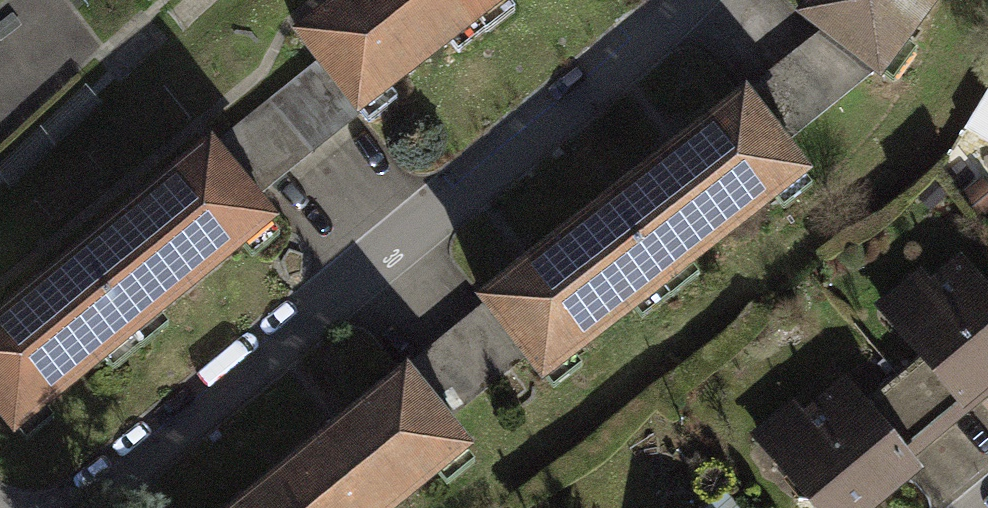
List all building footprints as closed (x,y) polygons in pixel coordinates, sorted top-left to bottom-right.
[(478,20),(462,0),(345,0),(298,36),(358,113),(478,20)] [(504,0),(462,0),(478,20),(504,0)] [(880,82),(941,0),(807,0),(793,19),(880,82)] [(471,303),(538,388),(810,175),(743,90),(681,139),(529,258),(471,303)] [(973,128),(987,137),(987,104),(973,128)] [(130,335),(272,221),(212,146),(70,261),(130,335)] [(964,412),(987,393),(987,292),(950,245),(877,305),(964,412)] [(130,335),(70,261),(0,317),(0,414),(13,430),(130,335)] [(810,507),(878,507),(921,472),(833,366),(749,435),(810,507)] [(470,453),(404,373),(348,418),(238,507),(402,507),(470,453)]
